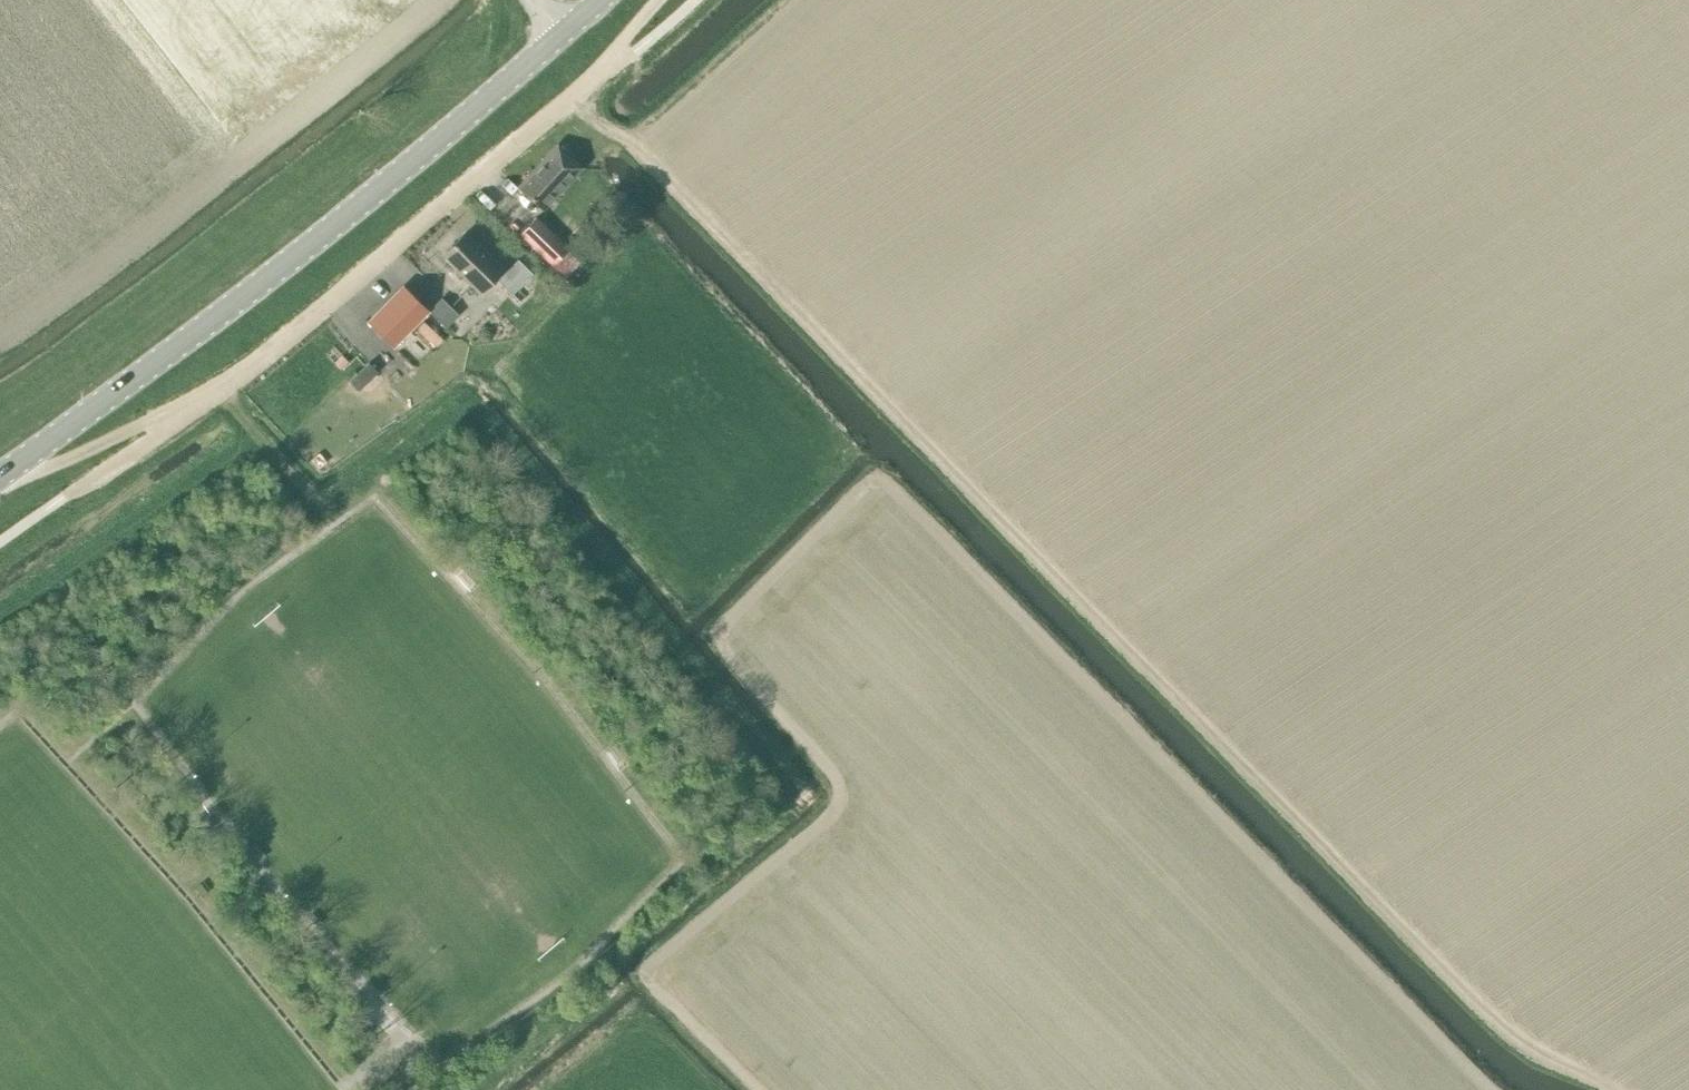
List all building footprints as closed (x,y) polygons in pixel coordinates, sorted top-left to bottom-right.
[(557,144),(517,187),(541,208),(580,166),(557,144)] [(552,266),(552,265),(565,277),(579,262),(567,250),(569,248),(536,216),(519,234),(552,266)] [(464,233),(443,254),(456,267),(454,268),(479,293),(495,278),(511,294),(532,274),(517,260),(504,274),(501,271),(503,270),(478,245),(477,246),(464,233)] [(367,321),(393,346),(428,310),(402,285),(367,321)] [(437,319),(450,307),(441,298),(428,310),(437,319)]
